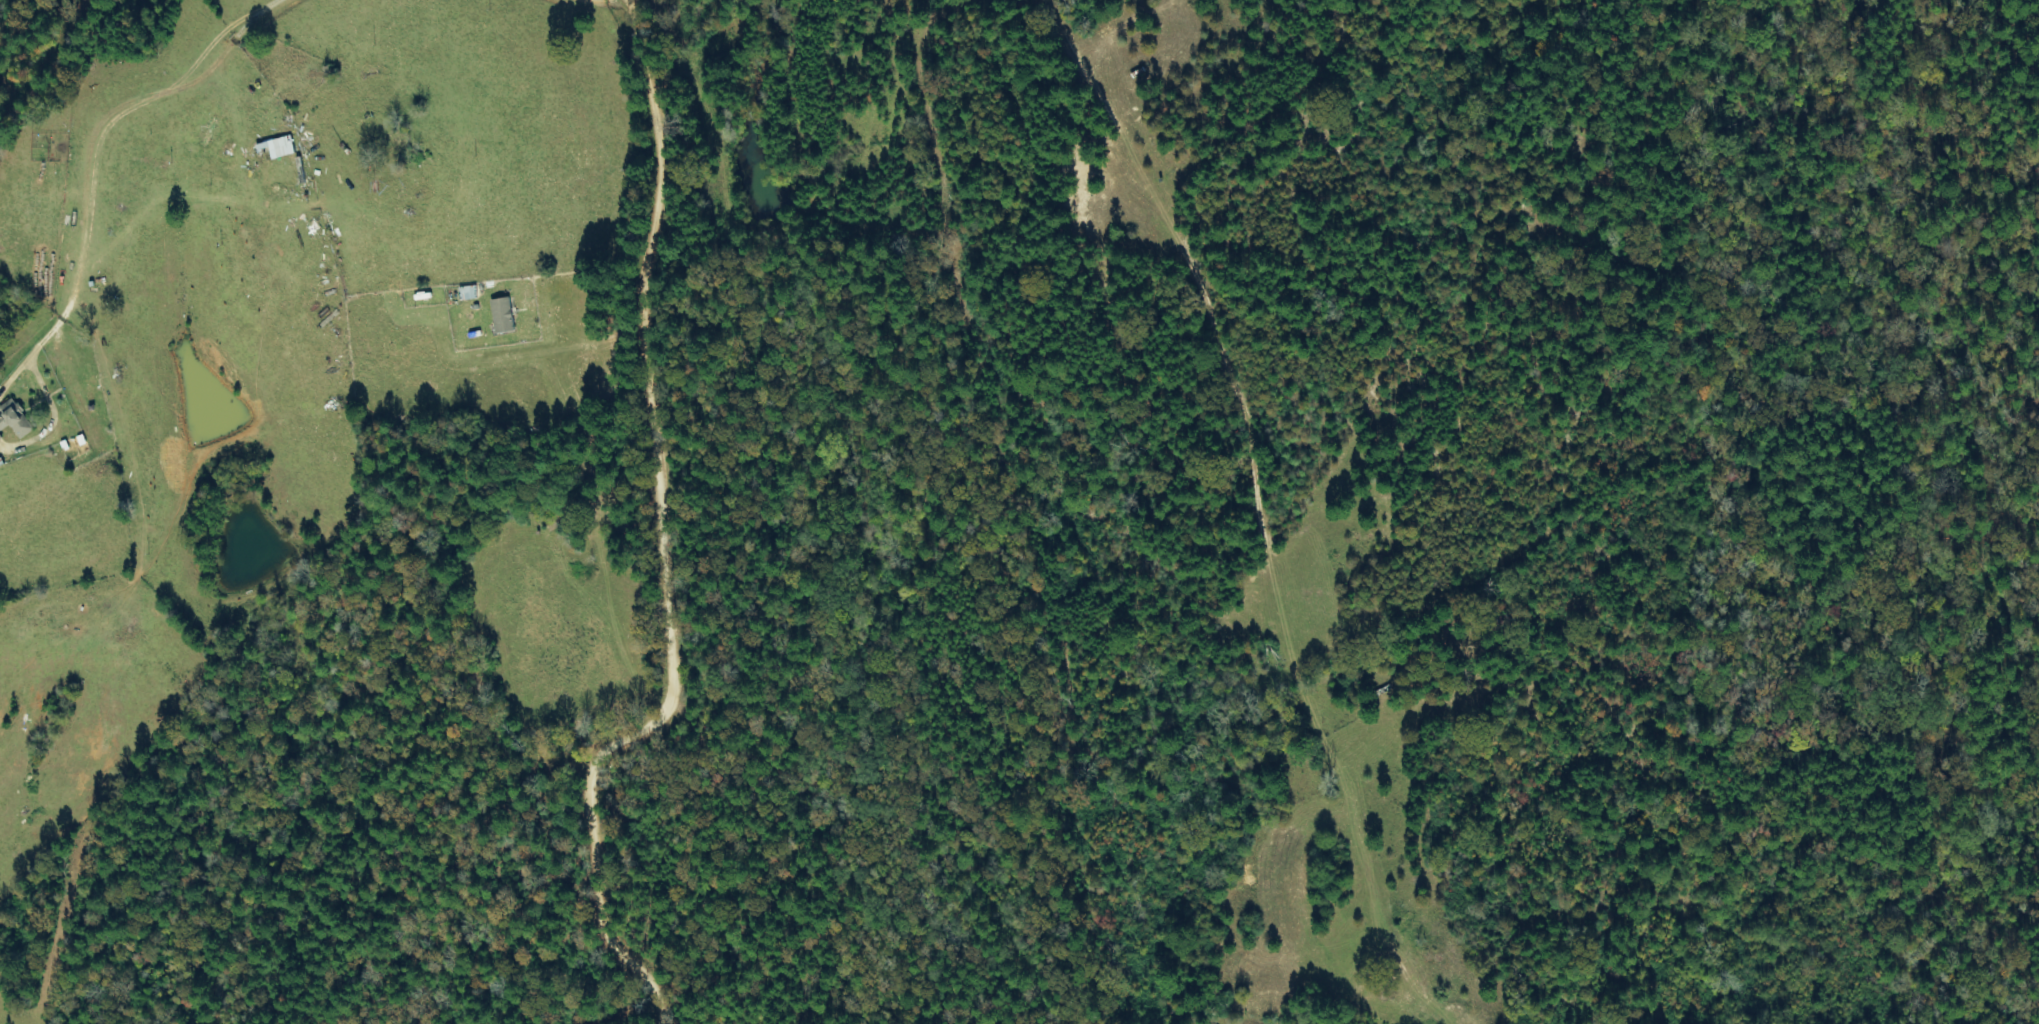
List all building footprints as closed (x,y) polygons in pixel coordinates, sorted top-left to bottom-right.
[(256,145),(258,153),(269,150),(272,160),(295,154),(291,136),(256,145)] [(514,331),(511,298),(492,300),(495,333),(514,331)] [(13,398),(0,407),(0,410),(21,440),(35,429),(13,398)] [(0,432),(9,426),(3,415),(0,417),(0,431),(0,432)]
